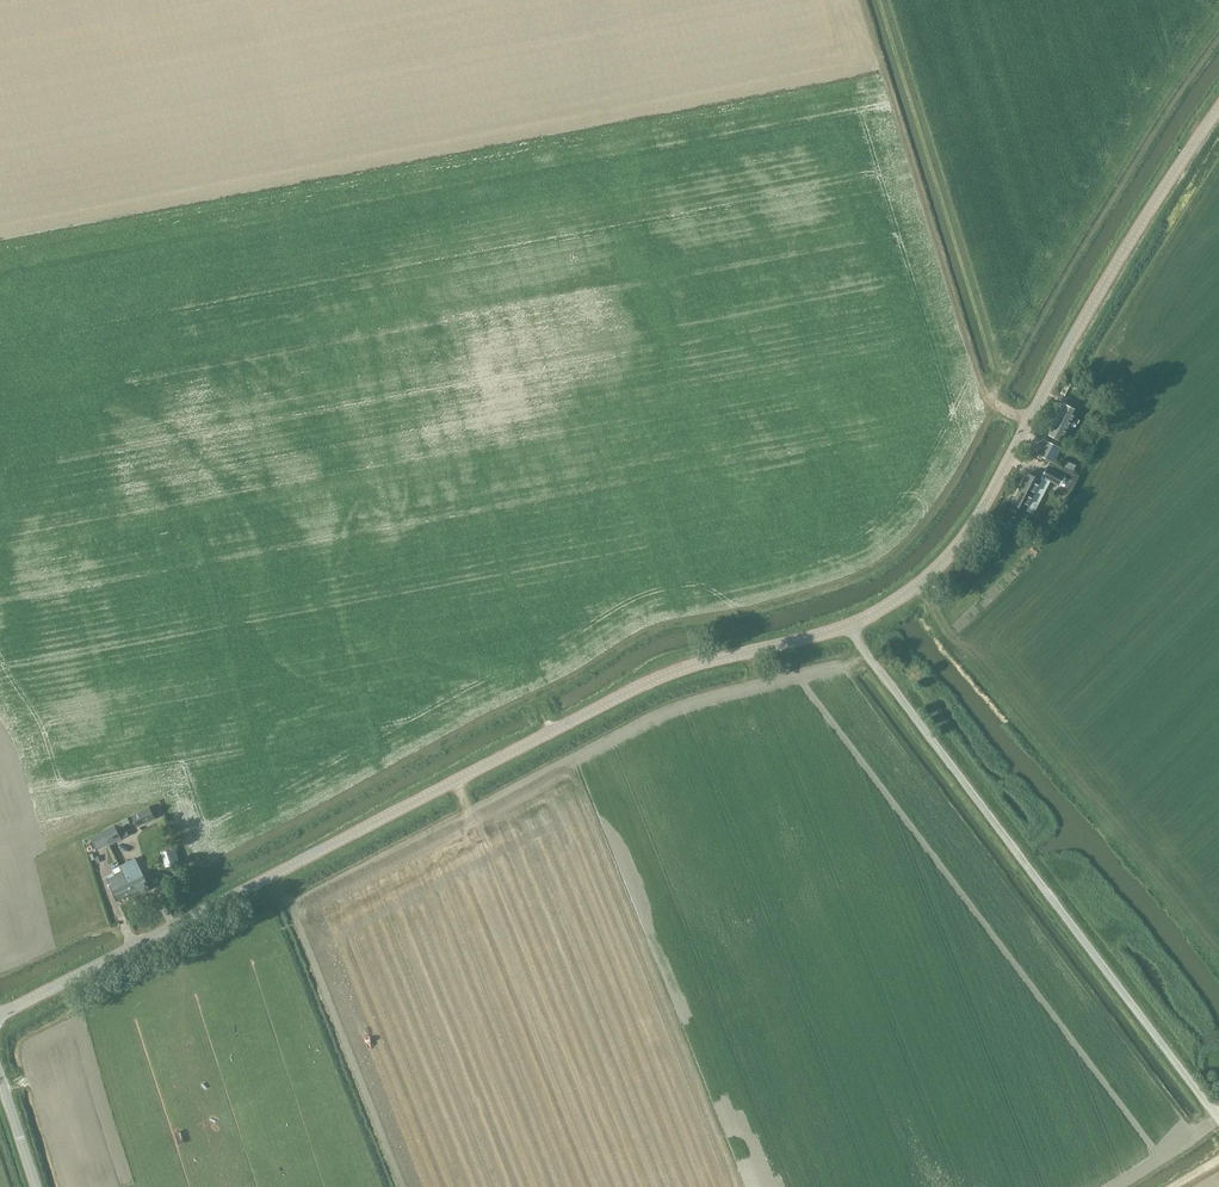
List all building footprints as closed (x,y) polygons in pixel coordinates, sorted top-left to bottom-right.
[(1079,401),(1068,395),(1064,403),(1063,403),(1047,434),(1048,435),(1045,440),(1043,439),(1036,454),(1054,463),(1061,447),(1057,445),(1059,440),(1060,441),(1077,410),(1076,409),(1079,401)] [(1078,475),(1049,461),(1041,477),(1071,491),(1078,475)] [(1041,479),(1027,472),(1011,503),(1026,511),(1041,479)] [(155,818),(149,806),(131,815),(137,827),(155,818)] [(114,825),(105,829),(112,843),(121,839),(114,825)] [(112,843),(105,829),(90,837),(97,851),(112,843)] [(137,892),(138,895),(151,889),(141,868),(140,868),(135,858),(123,864),(137,892)] [(118,901),(137,892),(123,864),(112,870),(114,875),(106,879),(118,901)]
